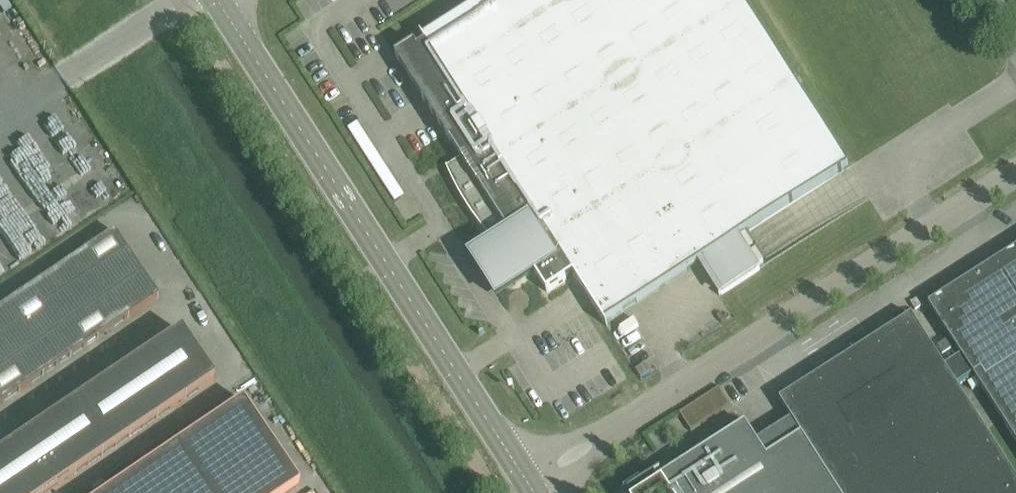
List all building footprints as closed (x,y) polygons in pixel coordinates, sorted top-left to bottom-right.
[(420,36),(425,43),(417,48),(415,43),(395,56),(461,159),(447,168),(446,168),(455,188),(466,207),(479,225),(493,242),(456,264),(485,307),(535,274),(546,292),(573,275),(606,327),(607,326),(605,323),(702,261),(721,292),(718,294),(719,296),(760,270),(759,268),(755,270),(736,239),(849,167),(742,0),(483,0),(423,38),(421,35),(420,36)] [(59,224),(15,149),(2,157),(46,232),(59,224)] [(95,275),(128,253),(113,231),(80,253),(95,275)] [(0,234),(0,268),(18,254),(1,233),(0,234)] [(928,305),(961,356),(953,362),(965,380),(973,375),(1015,442),(1015,249),(928,305)] [(95,275),(80,253),(66,263),(88,296),(102,286),(95,275)] [(143,275),(128,253),(95,275),(102,286),(109,297),(143,275)] [(66,263),(52,272),(75,305),(88,296),(66,263)] [(52,272),(39,281),(61,314),(75,305),(52,272)] [(158,297),(143,275),(109,297),(124,319),(158,297)] [(61,314),(39,281),(25,291),(47,324),(61,314)] [(109,297),(102,286),(88,296),(111,329),(124,319),(109,297)] [(47,324),(25,291),(11,300),(33,333),(47,324)] [(88,296),(75,305),(61,314),(83,347),(111,329),(88,296)] [(0,307),(0,313),(20,342),(33,333),(11,300),(0,307)] [(0,313),(0,343),(6,352),(20,342),(0,313)] [(83,347),(61,314),(47,324),(69,357),(83,347)] [(957,386),(965,380),(953,362),(945,367),(912,316),(779,401),(802,436),(767,458),(745,424),(658,481),(654,475),(642,483),(640,481),(624,491),(625,492),(1015,492),(1015,479),(957,386)] [(69,357),(47,324),(33,333),(56,366),(69,357)] [(180,330),(137,360),(148,376),(191,347),(180,330)] [(33,333),(20,342),(42,375),(56,366),(33,333)] [(20,342),(6,352),(28,385),(42,375),(20,342)] [(202,363),(191,347),(148,376),(153,385),(159,393),(202,363)] [(0,355),(0,402),(1,403),(28,385),(6,352),(0,355)] [(137,360),(123,369),(140,394),(153,385),(148,376),(137,360)] [(202,363),(159,393),(170,409),(214,380),(202,363)] [(123,369),(109,378),(126,403),(140,394),(123,369)] [(126,403),(109,378),(95,388),(112,412),(126,403)] [(153,385),(140,394),(126,403),(143,428),(170,409),(159,393),(153,385)] [(112,412),(95,388),(82,397),(98,422),(112,412)] [(98,422),(82,397),(54,416),(71,440),(85,431),(98,422)] [(299,484),(242,400),(104,492),(286,492),(299,484)] [(126,403),(112,412),(129,437),(143,428),(126,403)] [(112,412),(98,422),(115,446),(129,437),(112,412)] [(71,440),(54,416),(40,425),(57,450),(71,440)] [(115,446),(98,422),(85,431),(101,456),(115,446)] [(40,425),(0,452),(0,492),(46,492),(74,474),(57,450),(40,425)] [(85,431),(71,440),(88,465),(101,456),(85,431)] [(71,440),(57,450),(74,474),(88,465),(71,440)]
